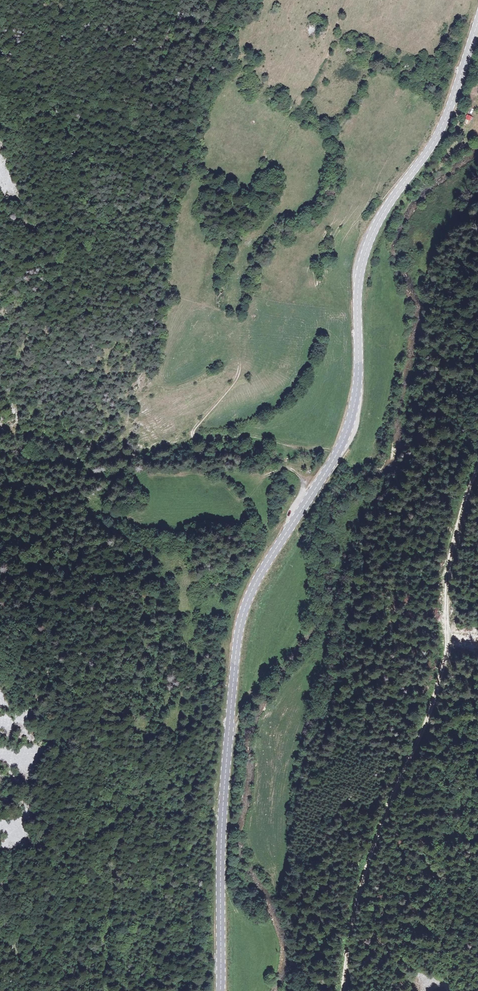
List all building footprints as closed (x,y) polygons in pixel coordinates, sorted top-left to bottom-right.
[(464,122),(470,124),(473,117),(467,115),(464,122)]
